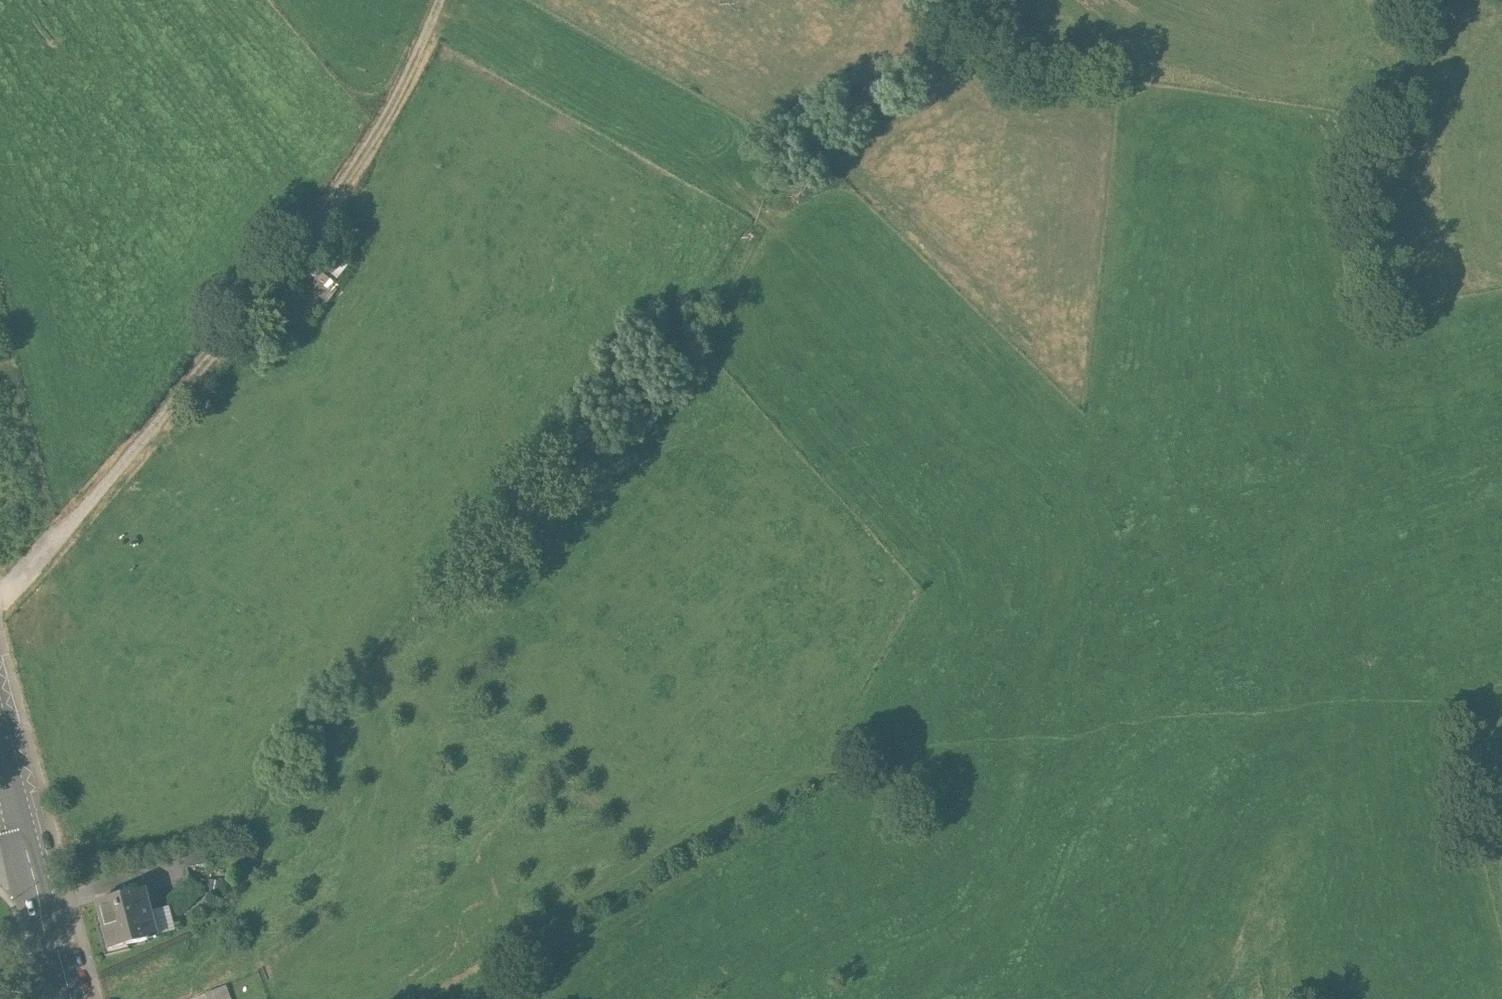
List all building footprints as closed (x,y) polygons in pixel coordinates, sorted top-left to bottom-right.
[(306,318),(351,265),(331,248),(286,301),(306,318)] [(144,890),(97,902),(110,950),(156,938),(156,935),(150,912),(144,890)] [(156,935),(175,930),(169,907),(150,912),(156,935)] [(208,998),(234,998),(229,986),(206,994),(208,998)]
